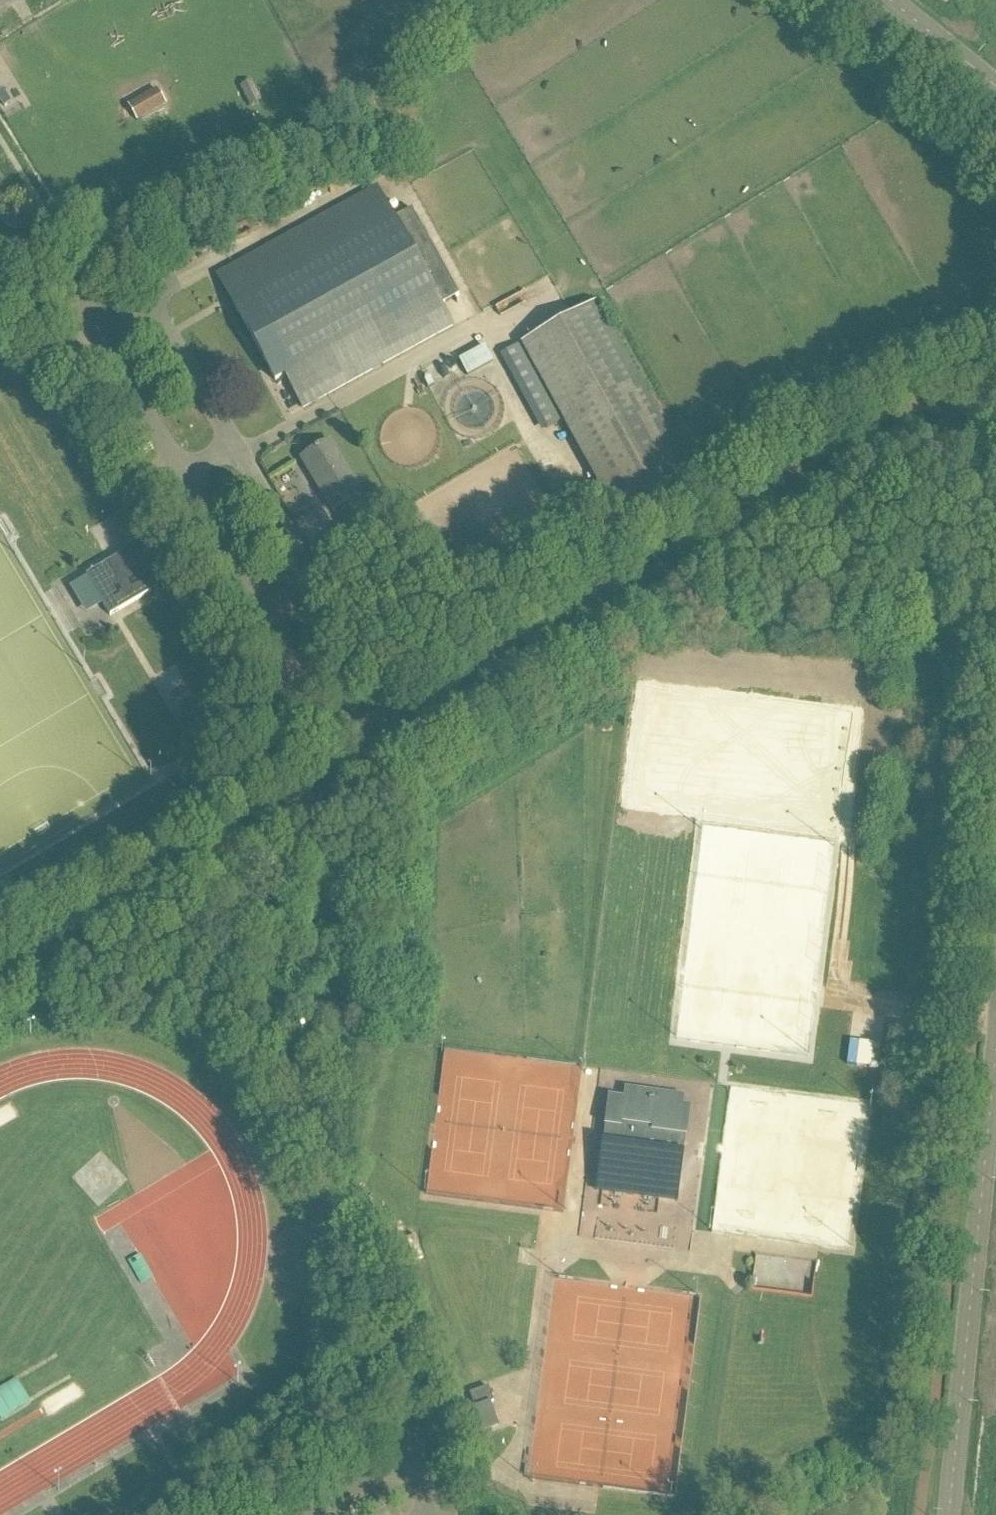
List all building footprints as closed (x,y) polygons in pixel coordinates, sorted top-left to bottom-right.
[(262,103),(253,85),(240,92),(249,110),(262,103)] [(168,109),(159,93),(130,109),(138,125),(168,109)] [(441,307),(459,298),(412,211),(394,221),(377,189),(217,277),(276,383),(286,378),(303,410),(453,328),(441,307)] [(596,304),(521,346),(614,516),(690,474),(596,304)] [(484,348),(459,362),(467,378),(493,364),(484,348)] [(541,435),(560,424),(519,348),(500,358),(541,435)] [(330,444),(301,461),(332,512),(361,495),(330,444)] [(127,553),(101,568),(86,577),(110,617),(126,608),(151,594),(127,553)] [(684,1098),(625,1090),(617,1146),(609,1145),(603,1187),(660,1194),(664,1163),(674,1164),(674,1167),(675,1167),(684,1098)] [(27,1404),(15,1381),(0,1388),(0,1417),(27,1404)] [(494,1403),(488,1388),(470,1395),(484,1433),(499,1427),(490,1405),(494,1403)]
